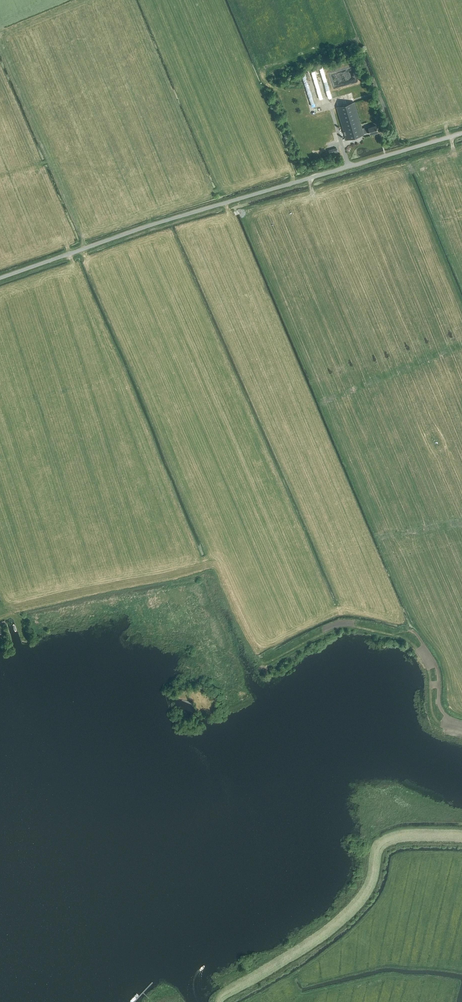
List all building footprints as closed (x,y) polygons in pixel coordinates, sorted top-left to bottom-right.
[(305,71),(301,72),(307,89),(310,88),(305,71)] [(377,133),(378,132),(376,126),(370,128),(370,126),(362,128),(355,102),(337,107),(346,139),(364,134),(370,132),(370,134),(375,133),(375,134),(377,133)]
